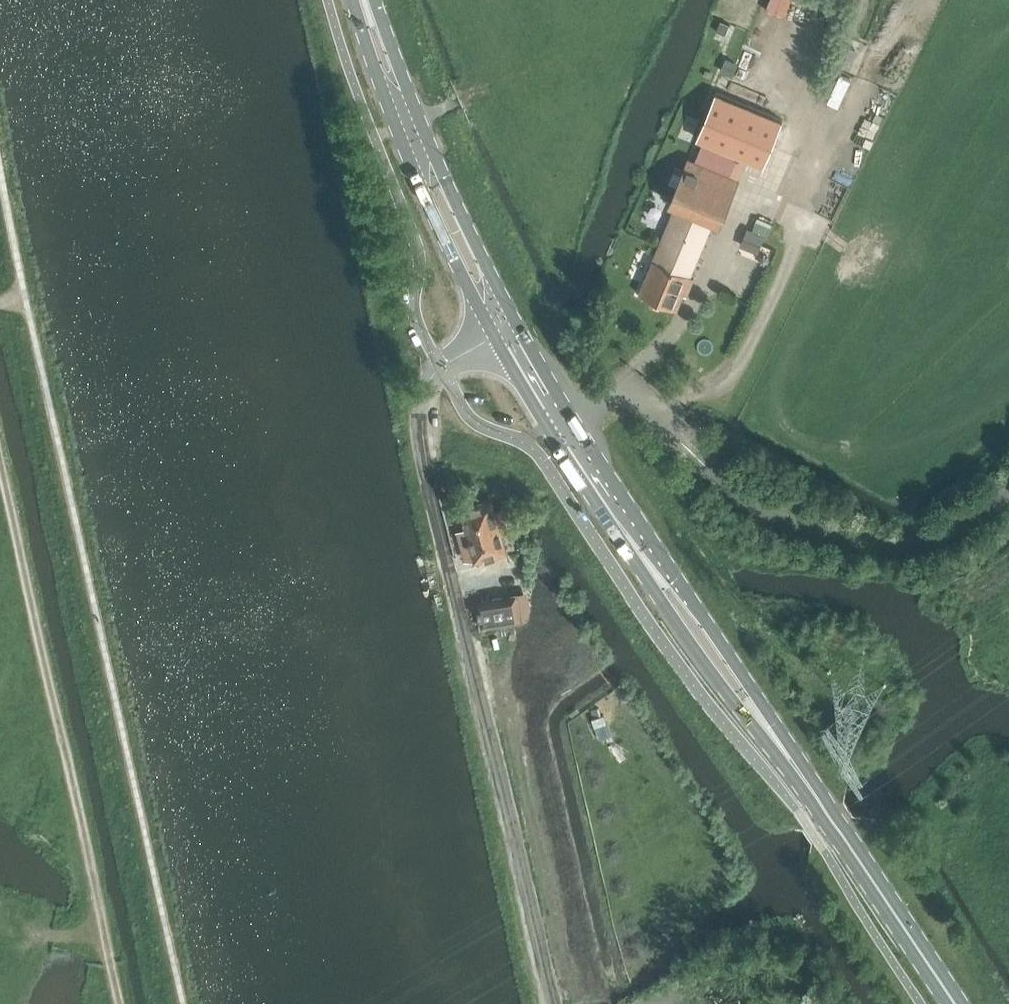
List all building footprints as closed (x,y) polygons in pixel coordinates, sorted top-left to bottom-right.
[(698,138),(704,140),(741,156),(764,165),(782,119),(716,93),(698,138)] [(741,156),(704,140),(695,161),(702,164),(733,176),(741,156)] [(689,159),(670,203),(677,205),(714,221),(720,223),(739,179),(733,176),(702,164),(695,161),(689,159)] [(660,246),(697,262),(714,221),(677,205),(660,246)] [(766,236),(749,228),(741,246),(759,254),(766,236)] [(660,246),(640,293),(677,309),(684,293),(679,290),(686,274),(691,276),(697,262),(660,246)] [(492,500),(462,509),(476,560),(506,551),(501,533),(507,532),(505,523),(499,525),(492,500)] [(482,626),(522,619),(517,595),(478,602),(482,626)] [(542,658),(529,660),(533,686),(546,684),(542,658)]
